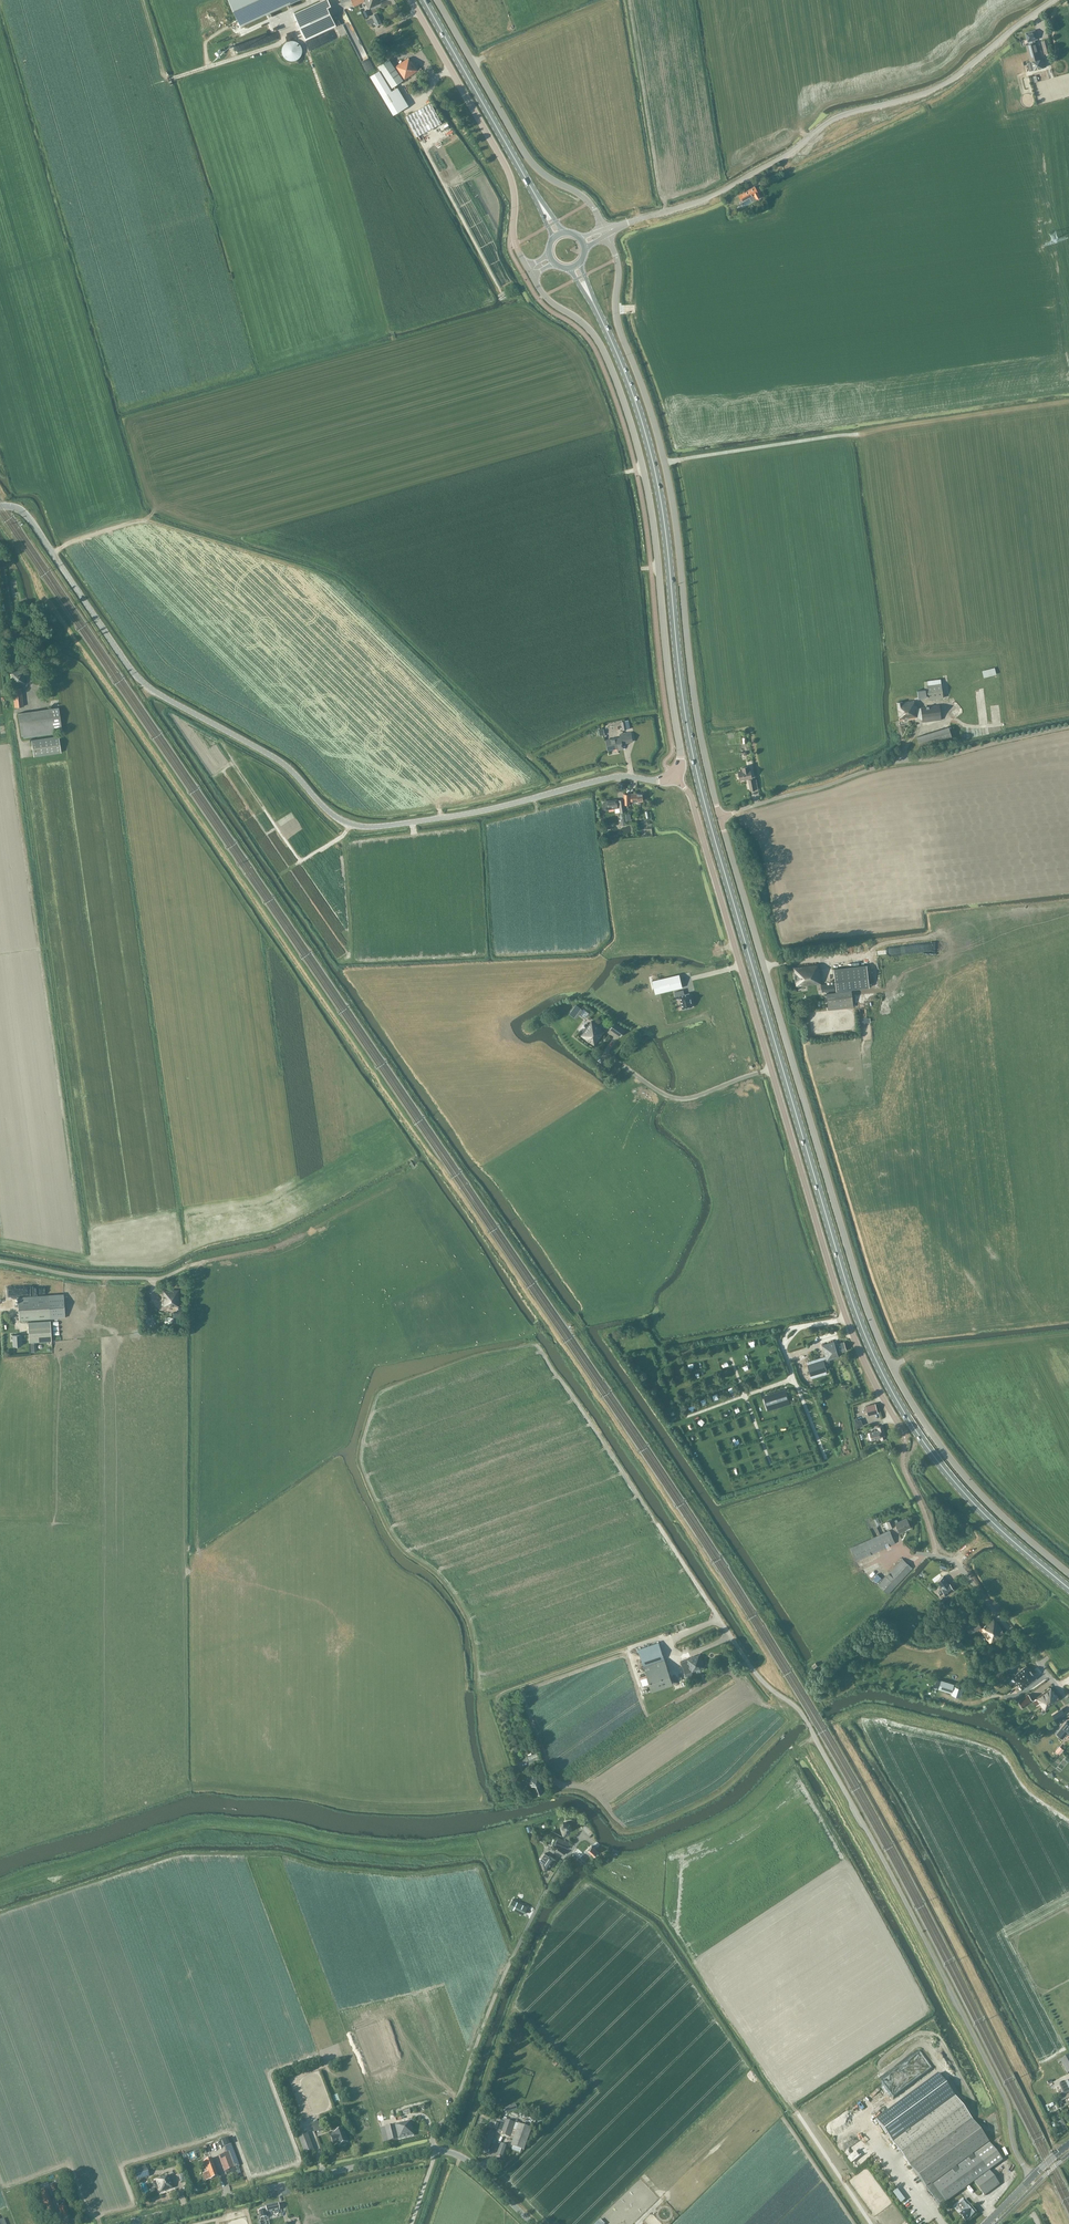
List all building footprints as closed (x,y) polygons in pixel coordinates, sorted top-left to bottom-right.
[(241,26),(298,0),(229,0),(241,26)] [(294,14),(306,39),(336,25),(330,13),(328,8),(331,6),(328,0),(325,0),(294,14)] [(354,7),(365,1),(368,9),(369,8),(370,9),(387,0),(351,0),(354,7)] [(376,26),(382,23),(377,13),(371,15),(372,18),(369,20),(369,19),(366,20),(368,24),(370,23),(370,24),(375,22),(376,26)] [(1034,70),(1046,67),(1044,58),(1040,59),(1035,40),(1037,39),(1035,30),(1025,33),(1027,42),(1028,42),(1028,45),(1026,45),(1030,63),(1032,63),(1034,70)] [(237,43),(239,49),(252,45),(250,39),(237,43)] [(1045,54),(1050,53),(1047,40),(1041,41),(1045,54)] [(282,50),(282,52),(282,53),(283,55),(284,57),(285,58),(286,59),(288,60),(289,60),(291,61),(293,61),(294,61),(296,60),(298,59),(299,58),(300,57),(301,56),(302,54),(302,52),(302,51),(302,49),(302,47),(301,46),(300,44),(299,43),(297,42),(296,41),(294,41),(292,41),(291,41),(289,41),(287,42),(286,43),(285,44),(284,45),(283,47),(282,48),(282,50)] [(411,62),(408,58),(394,67),(389,59),(378,67),(380,70),(392,88),(395,86),(398,84),(418,71),(412,61),(411,62)] [(380,70),(370,76),(394,115),(399,111),(403,109),(408,106),(398,88),(396,89),(395,86),(392,88),(380,70)] [(421,89),(425,87),(420,78),(416,80),(421,89)] [(431,103),(406,116),(417,136),(441,122),(431,103)] [(751,198),(757,194),(755,191),(756,191),(753,186),(748,189),(747,190),(739,194),(743,200),(750,196),(751,198)] [(984,678),(996,674),(995,668),(982,671),(984,678)] [(18,685),(25,684),(24,670),(11,672),(12,684),(11,685),(12,689),(14,707),(23,706),(21,688),(18,688),(18,685)] [(927,681),(924,681),(925,689),(926,696),(928,696),(928,697),(928,699),(943,698),(941,679),(927,681)] [(916,693),(917,701),(925,701),(924,693),(916,693)] [(917,705),(916,705),(915,705),(914,701),(903,702),(903,701),(896,702),(899,721),(917,718),(922,719),(922,722),(941,720),(940,705),(920,707),(920,708),(918,708),(917,705)] [(53,731),(62,730),(59,707),(18,714),(21,736),(23,736),(24,738),(53,734),(53,731)] [(629,720),(621,721),(623,730),(630,729),(629,720)] [(921,750),(953,740),(948,727),(917,737),(921,750)] [(630,732),(619,734),(620,737),(605,740),(608,751),(617,749),(617,750),(622,749),(621,741),(623,740),(624,743),(632,742),(630,732)] [(31,740),(34,757),(61,753),(59,736),(31,740)] [(739,781),(752,778),(751,769),(749,769),(749,766),(741,768),(742,771),(738,772),(739,781)] [(756,779),(753,780),(753,779),(748,780),(750,791),(755,790),(758,789),(756,779)] [(629,794),(624,794),(624,799),(624,805),(630,805),(629,801),(642,801),(642,793),(629,794)] [(603,802),(602,804),(603,808),(604,809),(606,808),(606,810),(615,809),(615,813),(620,812),(618,800),(617,800),(617,799),(605,801),(605,802),(603,802)] [(817,964),(793,967),(795,986),(817,984),(818,989),(821,989),(822,992),(835,990),(834,983),(821,985),(821,983),(821,979),(820,979),(817,964)] [(866,966),(834,969),(836,983),(837,990),(868,987),(866,966)] [(679,974),(652,981),(655,994),(682,988),(679,974)] [(674,992),(675,997),(679,996),(682,1009),(692,1007),(689,993),(684,994),(683,990),(674,992)] [(828,1010),(853,1007),(851,991),(826,993),(828,1010)] [(576,1005),(571,1012),(577,1016),(579,1014),(580,1015),(583,1010),(576,1005)] [(593,1045),(604,1032),(600,1028),(601,1028),(591,1021),(581,1036),(593,1045)] [(625,1030),(614,1022),(609,1029),(620,1036),(625,1030)] [(178,1306),(178,1290),(163,1290),(163,1306),(178,1306)] [(64,1294),(48,1295),(17,1297),(19,1320),(65,1318),(64,1294)] [(51,1341),(50,1321),(28,1322),(29,1342),(51,1341)] [(14,1346),(21,1345),(20,1334),(12,1335),(12,1340),(13,1340),(14,1346)] [(843,1342),(835,1345),(834,1342),(822,1345),(824,1350),(823,1350),(826,1359),(807,1364),(811,1376),(827,1371),(825,1363),(830,1362),(829,1360),(839,1357),(838,1354),(846,1351),(843,1342)] [(785,1391),(764,1398),(768,1408),(789,1402),(785,1391)] [(866,1406),(868,1415),(878,1412),(875,1404),(866,1406)] [(883,1426),(879,1427),(879,1425),(877,1425),(878,1430),(870,1432),(872,1440),(880,1438),(881,1439),(886,1438),(883,1426)] [(899,1533),(906,1530),(906,1529),(911,1527),(907,1517),(897,1521),(897,1519),(893,1521),(892,1519),(886,1521),(889,1528),(895,1526),(894,1525),(896,1524),(899,1533)] [(873,1538),(850,1548),(856,1561),(895,1544),(890,1532),(889,1531),(887,1532),(878,1536),(873,1538)] [(888,1594),(912,1568),(902,1559),(878,1585),(888,1594)] [(950,1584),(949,1584),(943,1576),(937,1581),(942,1589),(938,1592),(940,1595),(944,1593),(946,1595),(954,1589),(950,1584)] [(981,1632),(990,1644),(1004,1634),(996,1622),(995,1623),(993,1620),(982,1628),(981,1628),(981,1629),(980,1628),(981,1627),(977,1621),(967,1628),(971,1634),(976,1631),(978,1634),(981,1632)] [(667,1656),(663,1657),(658,1643),(637,1650),(643,1666),(652,1691),(673,1684),(664,1660),(667,1658),(667,1656)] [(690,1658),(687,1660),(681,1662),(685,1674),(691,1672),(705,1667),(700,1654),(690,1657),(690,1658)] [(1017,1684),(1031,1672),(1026,1665),(1026,1666),(1012,1677),(1015,1680),(1014,1681),(1017,1684)] [(1001,1668),(992,1675),(995,1678),(1004,1672),(1001,1668)] [(1019,1687),(1020,1686),(1023,1689),(1036,1678),(1037,1678),(1031,1672),(1017,1684),(1019,1687)] [(954,1684),(941,1680),(938,1688),(951,1693),(954,1684)] [(954,1686),(951,1694),(960,1697),(963,1689),(954,1686)] [(1036,1698),(1044,1710),(1059,1700),(1050,1688),(1036,1698)] [(1023,1708),(1033,1701),(1028,1694),(1018,1701),(1023,1708)] [(1061,1709),(1053,1715),(1056,1720),(1064,1714),(1061,1709)] [(1064,1724),(1059,1731),(1065,1736),(1067,1734),(1068,1736),(1068,1728),(1064,1724)] [(540,1759),(537,1752),(527,1756),(529,1763),(540,1759)] [(543,1782),(540,1772),(531,1775),(532,1776),(527,1778),(530,1786),(533,1785),(536,1795),(543,1792),(540,1783),(543,1782)] [(570,1832),(572,1830),(571,1825),(568,1823),(564,1823),(561,1826),(562,1831),(565,1833),(570,1832)] [(564,1840),(558,1837),(555,1843),(568,1848),(569,1845),(570,1842),(564,1840)] [(566,1851),(559,1846),(556,1850),(563,1855),(566,1851)] [(592,1846),(588,1850),(594,1855),(597,1851),(592,1846)] [(549,1856),(545,1853),(540,1861),(544,1864),(543,1865),(545,1866),(544,1867),(544,1868),(545,1869),(546,1870),(547,1870),(548,1869),(549,1868),(550,1869),(553,1865),(552,1865),(556,1860),(550,1855),(549,1856)] [(614,1864),(611,1873),(627,1879),(631,1870),(614,1864)] [(509,1907),(524,1914),(528,1906),(513,1898),(509,1907)] [(1068,2073),(1068,2055),(1058,2061),(1059,2064),(1061,2062),(1067,2074),(1068,2073)] [(938,2074),(876,2119),(893,2142),(926,2187),(940,2206),(946,2202),(974,2182),(984,2196),(1000,2185),(989,2171),(1003,2161),(989,2142),(955,2097),(938,2074)] [(1055,2088),(1060,2098),(1068,2093),(1068,2081),(1055,2088)] [(1060,2098),(1056,2099),(1059,2106),(1059,2108),(1061,2107),(1060,2105),(1062,2104),(1061,2101),(1068,2098),(1068,2093),(1060,2098)] [(381,2115),(377,2116),(380,2128),(384,2142),(398,2139),(397,2133),(401,2132),(400,2130),(408,2129),(407,2126),(408,2126),(407,2122),(395,2125),(386,2127),(384,2127),(381,2115)] [(488,2128),(488,2129),(488,2128),(497,2131),(501,2120),(492,2117),(488,2128)] [(325,2128),(322,2120),(311,2124),(314,2132),(325,2128)] [(500,2132),(499,2134),(513,2139),(511,2146),(513,2146),(511,2150),(519,2153),(521,2149),(524,2150),(531,2129),(515,2123),(515,2124),(505,2120),(500,2132)] [(401,2132),(397,2133),(398,2139),(399,2139),(414,2135),(410,2121),(407,2122),(408,2126),(407,2126),(408,2129),(400,2130),(401,2132)] [(334,2130),(336,2136),(331,2138),(333,2144),(338,2142),(339,2145),(347,2142),(343,2129),(340,2131),(339,2128),(334,2130)] [(305,2153),(314,2150),(307,2132),(298,2136),(305,2153)] [(868,2146),(873,2143),(867,2132),(862,2135),(868,2146)] [(487,2153),(494,2135),(487,2133),(481,2151),(487,2153)] [(239,2166),(233,2151),(229,2139),(222,2141),(226,2153),(219,2156),(224,2171),(234,2168),(239,2166)] [(500,2144),(496,2156),(503,2158),(507,2146),(500,2144)] [(212,2159),(203,2162),(207,2172),(202,2173),(205,2181),(210,2179),(218,2176),(212,2159)] [(847,2167),(841,2170),(844,2176),(850,2173),(847,2167)] [(137,2180),(149,2176),(147,2169),(135,2172),(137,2180)] [(156,2180),(160,2192),(172,2188),(168,2175),(160,2178),(160,2179),(156,2180)] [(961,2203),(957,2206),(963,2212),(960,2214),(964,2219),(964,2220),(967,2218),(966,2217),(968,2216),(970,2218),(976,2213),(969,2205),(970,2205),(965,2199),(961,2203)] [(65,2205),(63,2200),(57,2203),(59,2207),(58,2207),(63,2219),(69,2217),(65,2205)] [(265,2207),(266,2209),(262,2210),(258,2211),(260,2219),(262,2219),(268,2217),(267,2213),(273,2212),(274,2215),(278,2213),(278,2211),(279,2210),(277,2204),(265,2207)]
